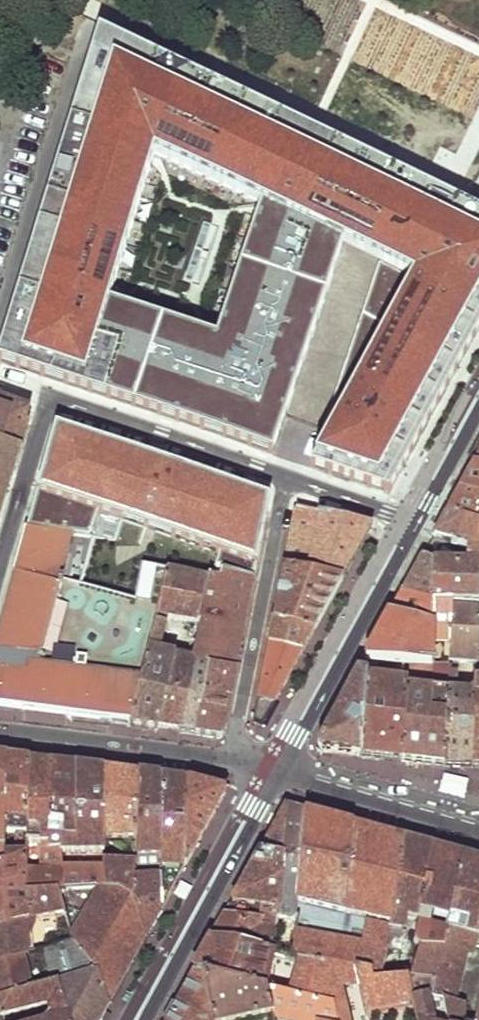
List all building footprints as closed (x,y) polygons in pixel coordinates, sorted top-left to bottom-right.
[(269,456),(340,248),(360,255),(377,262),(405,176),(389,169),(98,31),(0,345),(0,363),(269,456)] [(386,490),(478,330),(478,329),(478,212),(405,176),(377,262),(310,466),(386,490)] [(25,419),(29,408),(14,402),(0,398),(0,507),(25,419)] [(206,575),(252,582),(269,500),(57,427),(40,495),(123,513),(115,540),(93,538),(80,585),(138,601),(147,568),(167,572),(168,569),(206,575)] [(447,512),(478,524),(478,464),(474,464),(468,473),(452,503),(447,512)] [(284,568),(341,582),(354,557),(370,529),(296,511),(289,541),(284,568)] [(434,534),(464,546),(464,564),(434,565),(433,602),(453,602),(478,599),(478,587),(478,524),(447,512),(438,526),(434,534)] [(0,627),(0,708),(103,722),(109,722),(129,726),(153,629),(167,572),(147,568),(138,601),(80,585),(93,538),(27,529),(0,627)] [(409,579),(400,596),(433,602),(434,565),(422,558),(409,579)] [(273,621),(314,632),(327,607),(341,582),(284,568),(273,621)] [(167,572),(153,629),(163,631),(167,615),(196,621),(199,606),(206,575),(168,569),(167,572)] [(208,623),(243,631),(247,607),(252,582),(206,575),(199,606),(211,609),(208,623)] [(369,651),(366,658),(407,664),(432,666),(432,648),(450,649),(452,612),(453,602),(433,602),(400,596),(391,612),(369,651)] [(450,649),(452,665),(475,665),(477,658),(478,611),(452,612),(450,649)] [(211,667),(235,672),(239,652),(243,631),(208,623),(196,621),(193,631),(200,633),(197,648),(190,647),(187,657),(196,658),(212,662),(211,667)] [(268,644),(302,653),(308,643),(314,632),(273,621),(268,644)] [(153,629),(129,726),(140,727),(151,729),(170,653),(159,649),(163,631),(153,629)] [(262,677),(254,721),(262,728),(282,690),(302,653),(268,644),(262,677)] [(175,654),(157,726),(169,728),(180,730),(196,658),(187,657),(175,654)] [(212,662),(196,658),(180,730),(180,733),(188,734),(196,734),(211,667),(212,662)] [(407,664),(407,674),(449,678),(449,671),(449,668),(432,666),(407,664)] [(211,667),(196,734),(208,736),(219,737),(223,734),(229,704),(235,672),(211,667)] [(447,764),(471,767),(475,692),(456,692),(454,676),(449,671),(449,678),(449,692),(447,764)] [(321,752),(362,755),(366,675),(357,676),(338,711),(318,747),(321,752)] [(383,757),(402,759),(406,681),(366,675),(362,755),(383,757)] [(424,762),(447,764),(449,692),(413,687),(413,682),(406,681),(402,759),(424,762)] [(2,831),(26,831),(28,760),(18,759),(8,758),(2,831)] [(25,889),(57,888),(57,866),(59,852),(59,837),(48,837),(49,824),(48,763),(38,762),(28,760),(26,831),(25,845),(40,845),(39,871),(24,871),(24,886),(25,889)] [(60,765),(48,763),(49,824),(61,825),(61,837),(71,836),(71,766),(60,765)] [(103,840),(104,771),(87,768),(71,766),(71,836),(61,837),(59,837),(59,852),(103,852),(103,840)] [(103,840),(136,839),(137,775),(120,773),(104,771),(103,840)] [(438,791),(462,797),(466,780),(443,774),(438,791)] [(136,839),(136,855),(160,854),(158,778),(148,776),(137,775),(136,839)] [(160,879),(162,909),(172,888),(185,864),(187,782),(173,780),(158,778),(160,854),(160,879)] [(187,782),(185,864),(204,831),(223,795),(223,790),(187,782)] [(259,854),(282,862),(287,807),(284,806),(271,832),(259,854)] [(280,911),(279,919),(300,919),(308,812),(297,809),(287,807),(282,862),(280,911)] [(306,959),(330,963),(333,941),(338,943),(344,915),(348,915),(354,825),(331,819),(308,812),(300,919),(304,920),(297,932),(295,956),(306,959)] [(352,966),(385,972),(393,912),(406,839),(380,832),(354,825),(348,915),(344,915),(338,943),(333,941),(330,963),(352,966)] [(393,912),(421,918),(434,847),(420,843),(406,839),(393,912)] [(25,845),(2,844),(2,852),(25,853),(25,845)] [(421,918),(448,922),(462,855),(448,851),(434,847),(421,918)] [(0,859),(0,927),(25,920),(32,918),(25,889),(24,886),(24,871),(25,853),(2,852),(2,858),(0,859)] [(282,862),(259,854),(240,889),(231,905),(280,911),(282,862)] [(478,936),(478,932),(478,860),(477,860),(462,855),(448,922),(446,932),(449,933),(478,936)] [(130,901),(145,939),(154,923),(162,909),(160,879),(137,879),(137,865),(104,865),(103,870),(103,892),(118,893),(130,901)] [(57,888),(103,892),(103,870),(57,866),(57,888)] [(25,889),(32,918),(63,911),(57,888),(25,889)] [(102,980),(110,1003),(128,971),(145,939),(130,901),(118,893),(103,892),(57,888),(63,911),(70,940),(97,974),(102,980)] [(27,954),(25,920),(0,927),(0,963),(27,954)] [(217,930),(211,941),(269,952),(276,953),(278,934),(260,932),(261,928),(223,920),(217,930)] [(416,948),(445,951),(449,933),(446,932),(419,927),(415,944),(416,948)] [(445,951),(471,956),(478,936),(449,933),(445,951)] [(202,958),(194,974),(203,976),(260,989),(269,952),(211,941),(202,958)] [(27,954),(0,963),(0,1002),(53,987),(45,949),(27,954)] [(335,1019),(350,1019),(342,986),(355,988),(352,966),(330,963),(306,959),(294,995),(331,1004),(335,1019)] [(355,988),(363,1014),(413,1003),(408,979),(385,978),(385,972),(352,966),(355,988)] [(110,1003),(102,980),(97,974),(57,986),(63,1004),(78,999),(81,1011),(67,1017),(68,1019),(101,1019),(110,1003)] [(203,976),(194,974),(169,1019),(212,1019),(203,976)] [(212,1019),(252,1019),(273,1015),(269,991),(260,989),(203,976),(212,1019)] [(429,1000),(435,1000),(438,983),(408,979),(413,1003),(416,1019),(433,1019),(429,1000)] [(67,1017),(63,1004),(57,986),(53,987),(0,1002),(0,1019),(3,1019),(45,1008),(49,1019),(68,1019),(67,1017)] [(331,1004),(294,995),(269,991),(273,1015),(290,1019),(335,1019),(331,1004)] [(466,1004),(457,1002),(444,1002),(447,1019),(468,1019),(466,1004)]
